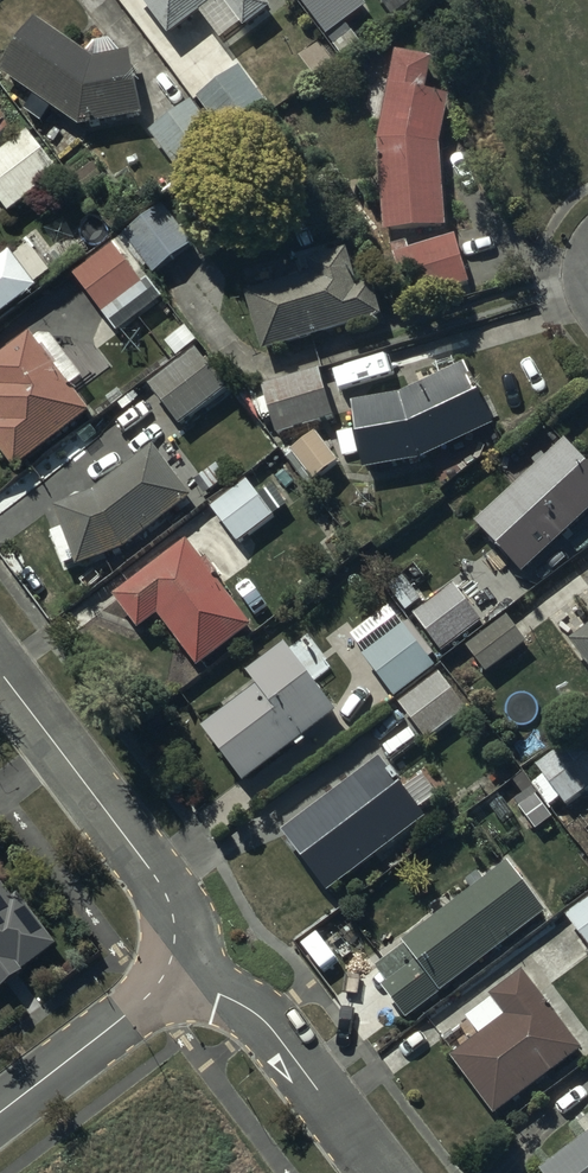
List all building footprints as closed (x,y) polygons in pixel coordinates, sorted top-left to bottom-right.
[(171,39),(221,0),(141,0),(171,39)] [(248,32),(275,11),(267,0),(224,0),(248,32)] [(334,45),(351,33),(346,26),(370,8),(363,0),(300,0),(334,45)] [(0,71),(0,75),(81,132),(145,119),(132,55),(96,63),(38,22),(0,71)] [(459,65),(398,52),(379,142),(385,235),(447,231),(441,147),(459,65)] [(240,69),(198,101),(229,141),(270,109),(240,69)] [(193,104),(150,135),(181,177),(224,146),(193,104)] [(12,129),(0,114),(0,138),(12,129)] [(0,154),(0,203),(11,217),(63,178),(29,133),(0,154)] [(165,205),(124,236),(155,276),(196,245),(165,205)] [(457,236),(393,255),(399,275),(416,270),(424,299),(471,285),(457,236)] [(120,240),(75,275),(119,335),(165,301),(120,240)] [(309,265),(312,276),(247,295),(264,355),(379,322),(369,286),(359,289),(349,253),(309,265)] [(38,290),(10,254),(0,262),(0,319),(38,290)] [(15,472),(93,415),(34,336),(0,361),(0,452),(15,472)] [(198,351),(150,388),(155,394),(150,398),(172,427),(177,423),(181,429),(229,392),(198,351)] [(403,398),(354,406),(366,471),(422,463),(493,428),(467,367),(403,398)] [(322,372),(263,389),(267,400),(259,402),(265,425),(274,423),(278,437),(335,421),(322,372)] [(317,435),(292,454),(317,485),(341,465),(317,435)] [(96,495),(54,509),(63,532),(52,536),(66,569),(77,564),(80,570),(127,550),(194,499),(180,481),(195,469),(173,440),(158,451),(156,449),(96,495)] [(474,525),(521,577),(587,516),(587,470),(563,443),(474,525)] [(250,482),(213,511),(241,547),(278,519),(250,482)] [(189,544),(115,599),(142,633),(161,619),(199,670),(253,630),(216,581),(223,576),(212,560),(205,565),(189,544)] [(402,576),(386,588),(405,614),(427,598),(412,577),(406,581),(402,576)] [(454,588),(414,616),(441,654),(481,625),(454,588)] [(365,655),(362,658),(393,700),(434,670),(427,661),(433,657),(409,626),(403,630),(389,611),(353,638),(365,655)] [(508,618),(466,649),(486,676),(526,647),(521,639),(525,636),(514,622),(512,624),(508,618)] [(570,643),(587,667),(587,629),(570,643)] [(250,677),(259,689),(204,730),(246,786),(339,716),(288,648),(250,677)] [(439,675),(398,706),(427,744),(468,712),(439,675)] [(282,836),(328,895),(424,825),(419,817),(439,803),(423,782),(404,796),(379,762),(282,836)] [(509,866),(403,945),(405,948),(376,971),(387,986),(382,990),(405,1022),(546,916),(509,866)] [(6,994),(29,976),(25,971),(58,946),(21,896),(14,901),(0,882),(0,987),(6,994)] [(566,920),(587,950),(587,904),(566,920)] [(479,1038),(450,1059),(494,1119),(583,1053),(524,974),(491,999),(493,1002),(467,1022),(479,1038)] [(539,1172),(587,1172),(587,1120),(580,1126),(587,1137),(539,1172)]
